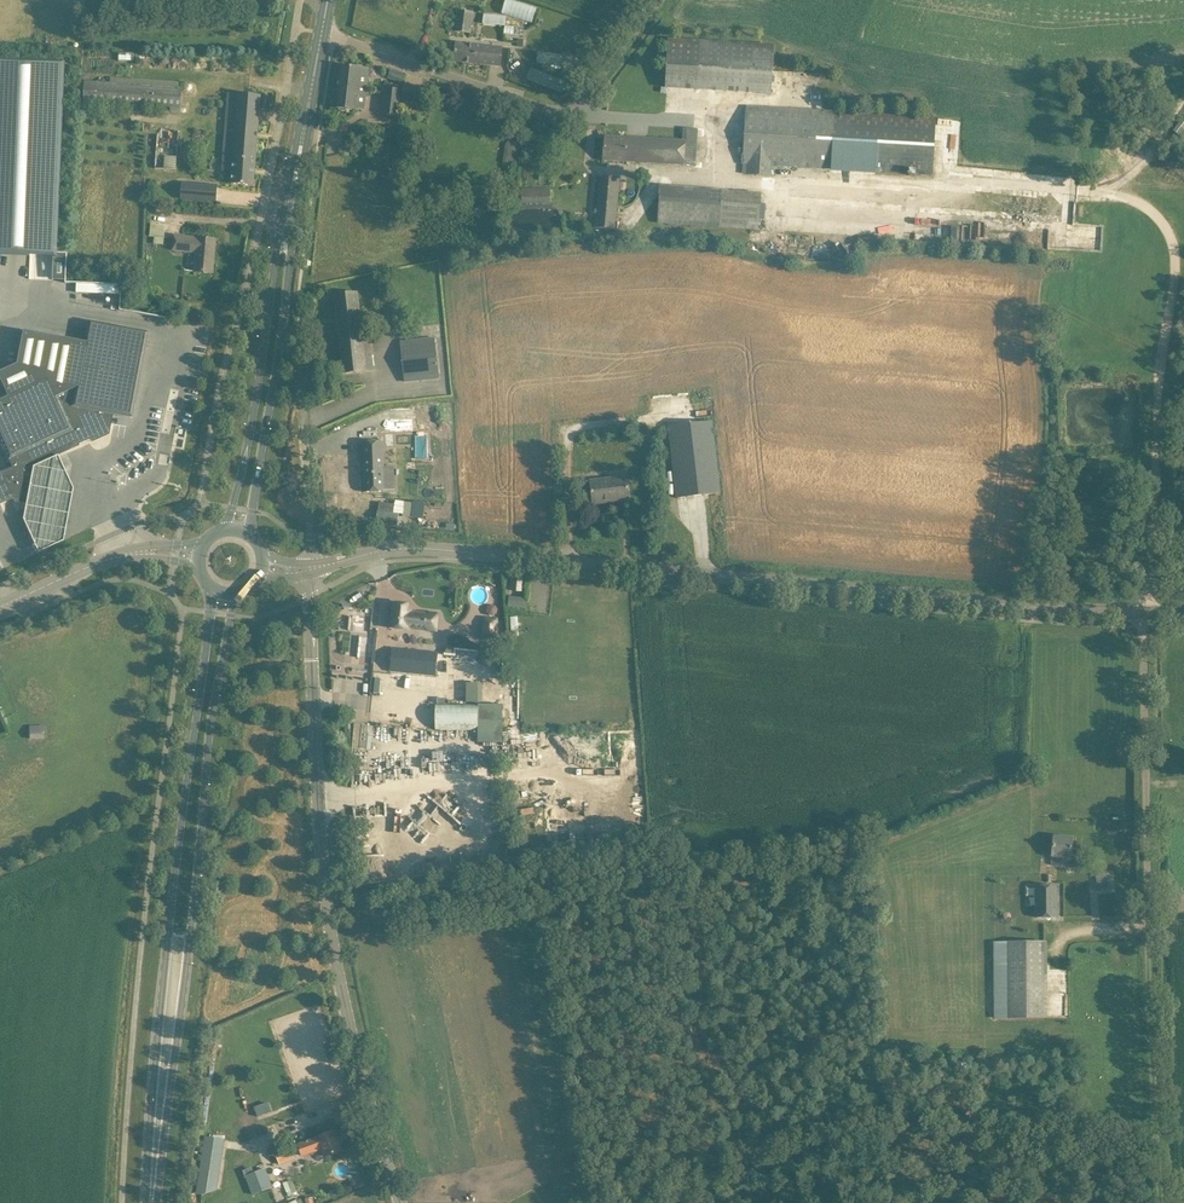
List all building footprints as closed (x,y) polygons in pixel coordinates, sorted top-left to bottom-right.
[(512,0),(507,0),(502,13),(532,22),(536,7),(512,0)] [(455,32),(470,34),(473,12),(457,10),(455,32)] [(483,23),(505,25),(505,21),(506,15),(484,14),(483,23)] [(505,25),(504,32),(525,34),(526,23),(505,21),(505,25)] [(501,37),(501,25),(490,25),(490,38),(501,37)] [(666,87),(771,94),(774,46),(669,39),(666,87)] [(456,44),(456,49),(454,61),(501,66),(502,49),(456,44)] [(537,63),(565,66),(566,55),(538,52),(537,63)] [(55,254),(63,65),(0,62),(0,252),(55,254)] [(340,65),(338,88),(354,90),(355,85),(367,86),(369,69),(370,69),(370,68),(365,68),(365,66),(359,65),(359,67),(340,65)] [(531,68),(527,79),(527,80),(558,91),(560,92),(563,83),(564,80),(561,79),(558,78),(531,68)] [(405,74),(391,70),(388,78),(402,83),(405,74)] [(85,102),(171,108),(170,112),(180,113),(180,109),(181,109),(182,90),(86,83),(85,102)] [(354,90),(338,88),(336,108),(339,108),(339,110),(340,111),(341,111),(342,111),(344,111),(345,111),(346,111),(346,109),(356,110),(356,109),(364,110),(367,86),(355,85),(354,90)] [(404,85),(402,101),(404,101),(419,103),(420,103),(422,87),(404,85)] [(383,114),(398,116),(401,90),(386,88),(383,114)] [(229,94),(224,161),(225,161),(233,162),(231,184),(242,185),(254,186),(261,96),(230,94),(229,94)] [(743,165),(747,165),(747,175),(772,176),(772,166),(831,170),(932,174),(935,118),(835,113),(747,108),(745,144),(739,144),(738,154),(744,154),(743,165)] [(1173,130),(1179,135),(1183,130),(1183,121),(1181,119),(1173,130)] [(603,161),(616,162),(695,166),(697,129),(684,129),(683,141),(618,138),(606,136),(603,161)] [(155,171),(177,172),(180,133),(158,132),(155,171)] [(387,177),(378,177),(378,187),(388,186),(387,177)] [(595,228),(615,230),(620,180),(599,178),(595,228)] [(182,183),(181,199),(217,202),(218,186),(182,183)] [(658,223),(720,228),(758,231),(761,194),(722,192),(661,186),(658,223)] [(145,187),(144,196),(152,196),(153,188),(145,187)] [(624,200),(632,200),(632,187),(624,187),(624,200)] [(521,189),(521,204),(551,203),(551,188),(521,189)] [(414,215),(404,216),(405,224),(415,222),(414,215)] [(195,272),(200,272),(212,273),(216,240),(174,236),(172,250),(190,252),(191,251),(197,252),(195,272)] [(119,293),(119,283),(74,282),(74,292),(119,293)] [(357,292),(347,293),(335,294),(343,374),(373,371),(367,310),(359,311),(357,292)] [(0,472),(0,504),(12,499),(14,502),(26,504),(33,467),(79,446),(78,444),(88,439),(89,435),(97,431),(99,432),(110,428),(112,414),(131,418),(147,332),(135,330),(88,321),(84,342),(22,330),(16,364),(0,371),(0,441),(12,467),(0,472)] [(412,340),(400,341),(405,382),(439,378),(435,337),(412,340)] [(413,418),(389,419),(390,432),(413,431),(413,418)] [(669,426),(676,486),(678,498),(720,493),(712,421),(669,426)] [(383,442),(363,443),(365,492),(385,491),(383,442)] [(72,490),(56,455),(31,467),(21,520),(36,553),(63,540),(72,490)] [(591,482),(592,492),(593,504),(629,499),(626,478),(591,482)] [(380,502),(379,511),(377,524),(397,527),(399,514),(394,513),(395,505),(380,502)] [(403,516),(412,517),(414,503),(404,502),(403,516)] [(508,607),(524,609),(525,599),(509,597),(508,607)] [(390,628),(427,632),(428,615),(407,613),(408,604),(393,603),(390,628)] [(371,609),(354,607),(349,651),(354,652),(354,646),(361,646),(361,650),(372,652),(374,632),(368,631),(371,609)] [(484,617),(483,637),(495,639),(497,619),(484,617)] [(392,648),(390,671),(436,676),(438,652),(392,648)] [(354,669),(354,679),(365,679),(365,669),(354,669)] [(467,684),(467,702),(482,702),(482,684),(467,684)] [(478,704),(478,742),(503,742),(503,704),(478,704)] [(363,742),(363,724),(354,724),(354,742),(363,742)] [(44,739),(44,726),(29,726),(30,739),(44,739)] [(1052,857),(1058,857),(1070,858),(1072,839),(1054,838),(1052,857)] [(1096,872),(1097,888),(1107,888),(1106,871),(1096,872)] [(1056,886),(1036,886),(1036,918),(1056,917),(1056,886)] [(1008,941),(1008,1019),(1045,1019),(1045,941),(1008,941)] [(257,1116),(270,1111),(266,1101),(253,1106),(257,1116)] [(334,1131),(323,1135),(297,1144),(302,1156),(321,1149),(324,1157),(341,1150),(334,1131)] [(200,1175),(197,1192),(203,1193),(217,1188),(219,1178),(225,1137),(206,1134),(200,1175)] [(295,1159),(290,1147),(275,1153),(279,1164),(295,1159)] [(251,1168),(243,1171),(252,1196),(267,1191),(260,1171),(253,1173),(251,1168)]
